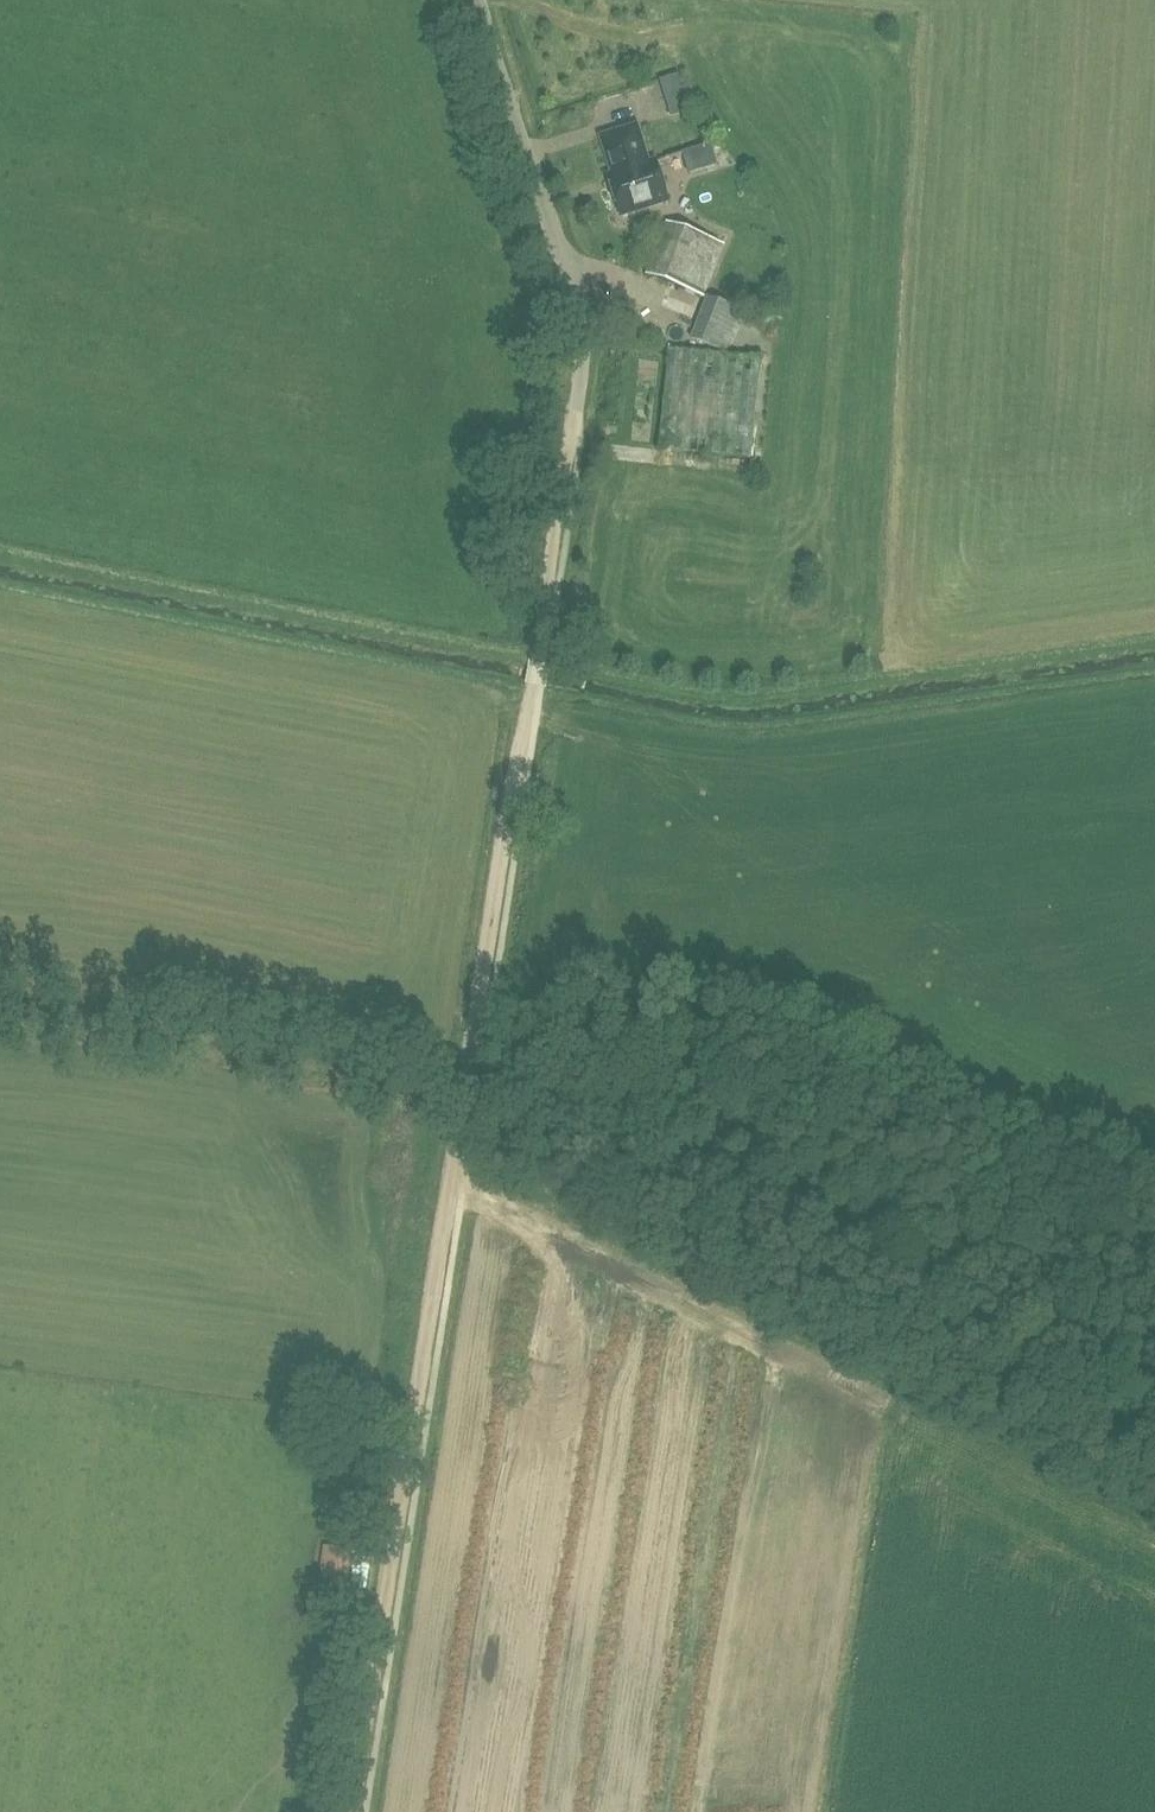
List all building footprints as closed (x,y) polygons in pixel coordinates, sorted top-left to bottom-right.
[(683,92),(665,98),(671,116),(689,110),(683,92)] [(668,201),(664,190),(655,161),(648,163),(636,126),(602,137),(613,174),(609,176),(621,215),(668,201)] [(686,150),(691,173),(721,167),(717,145),(686,150)] [(665,220),(645,273),(705,296),(725,243),(665,220)] [(707,296),(690,339),(725,352),(742,310),(707,296)] [(760,359),(669,349),(660,450),(751,459),(760,359)]
